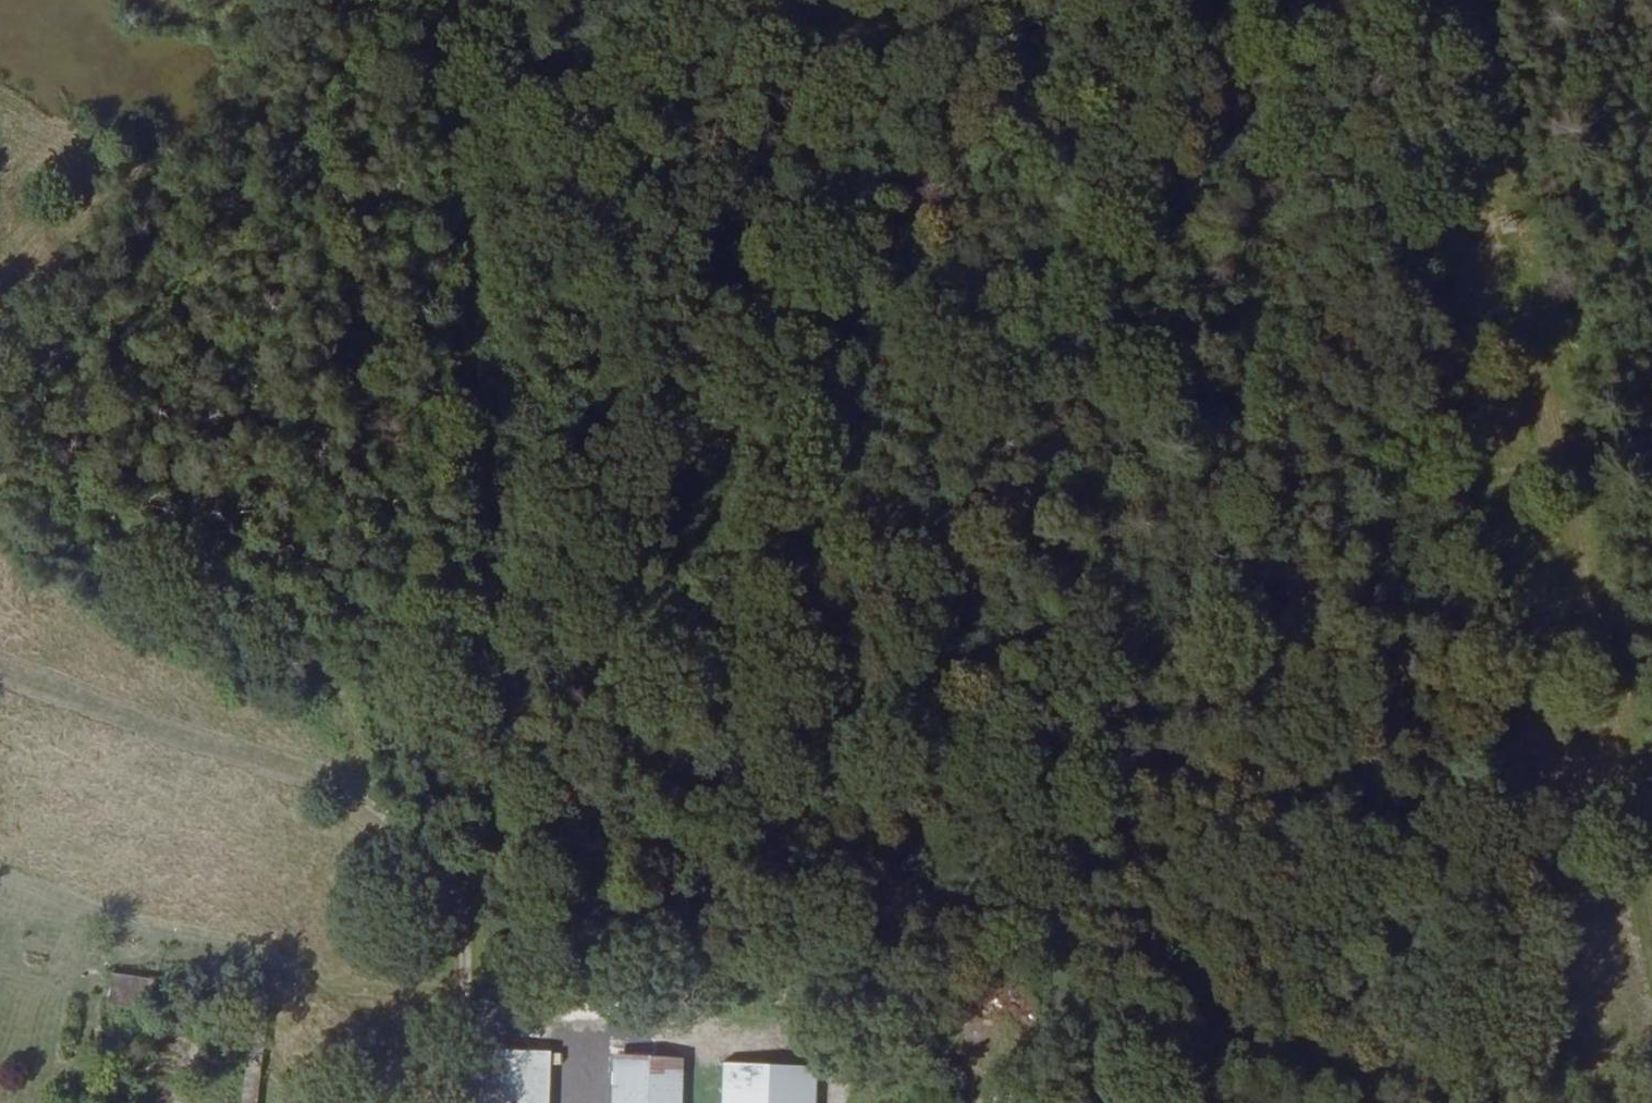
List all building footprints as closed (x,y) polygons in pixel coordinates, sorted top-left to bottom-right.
[(111,1004),(139,1005),(141,975),(112,973),(111,1004)] [(266,1008),(251,1006),(242,1102),(258,1102),(266,1008)] [(554,1051),(480,1048),(478,1102),(552,1102),(554,1051)] [(685,1056),(616,1054),(615,1102),(684,1102),(685,1056)] [(819,1067),(725,1064),(724,1102),(818,1102),(819,1067)]
